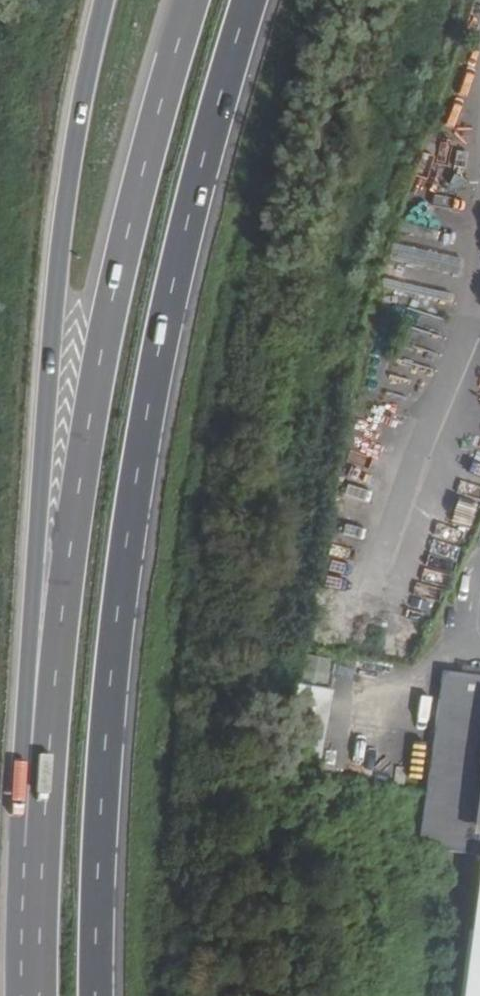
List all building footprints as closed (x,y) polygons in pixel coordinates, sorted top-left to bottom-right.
[(410,189),(403,212),(462,230),(469,206),(410,189)] [(304,655),(282,769),(316,775),(332,691),(323,689),(329,659),(304,655)]
